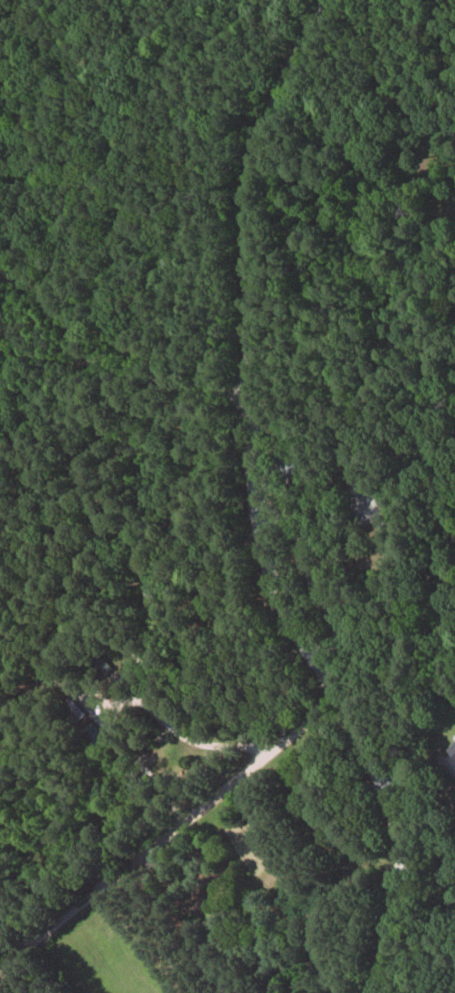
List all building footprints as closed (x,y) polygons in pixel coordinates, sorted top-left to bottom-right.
[(454,760),(454,740),(445,750),(454,760)]
